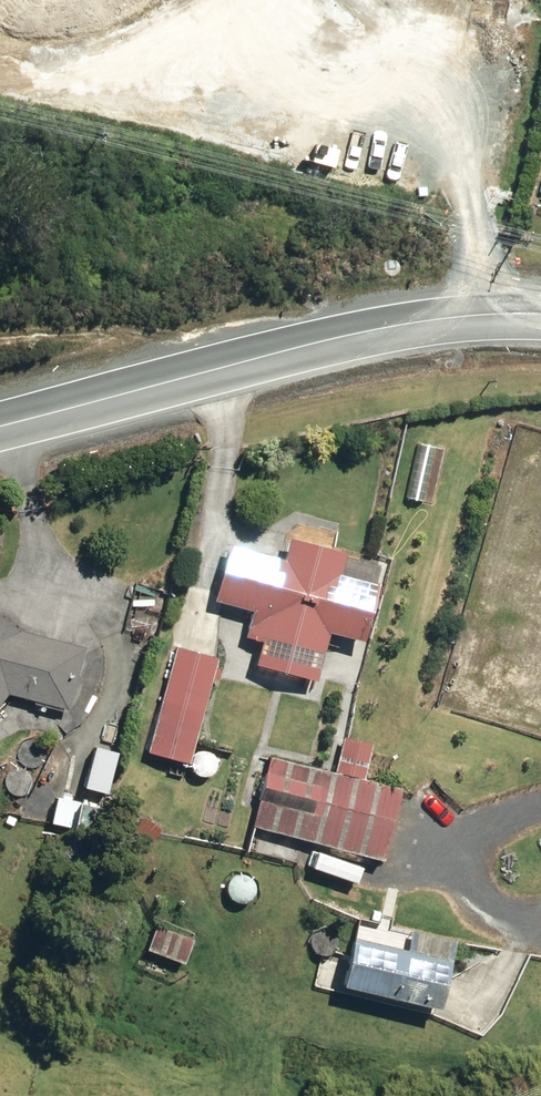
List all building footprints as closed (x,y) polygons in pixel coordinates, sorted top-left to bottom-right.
[(287,557),(233,544),(219,601),(258,610),(251,636),(268,640),(262,664),(322,679),(334,630),(371,640),(386,581),(347,571),(352,550),(292,535),(287,557)] [(12,692),(74,709),(90,648),(28,632),(30,629),(0,609),(0,709),(12,692)] [(194,762),(222,657),(181,646),(153,751),(194,762)] [(348,734),(339,773),(274,756),(256,825),(389,859),(407,787),(368,777),(377,741),(348,734)] [(86,800),(61,795),(55,822),(80,827),(86,800)] [(159,925),(150,949),(189,964),(198,939),(159,925)] [(417,927),(412,947),(359,936),(349,986),(448,1007),(463,937),(417,927)]
